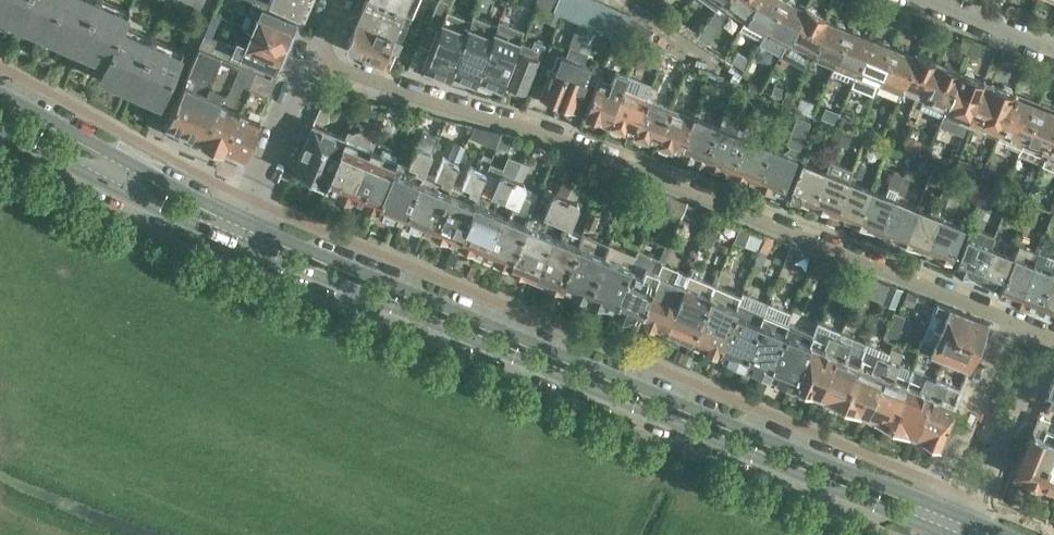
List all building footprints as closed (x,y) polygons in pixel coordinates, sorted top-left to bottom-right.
[(45,33),(59,0),(0,0),(0,13),(45,33)] [(96,0),(59,0),(45,33),(105,60),(120,28),(126,13),(96,0)] [(198,11),(203,0),(173,0),(198,11)] [(242,26),(285,44),(286,42),(290,41),(292,36),(290,31),(295,21),(267,9),(270,0),(250,0),(253,1),(252,3),(252,2),(242,26)] [(301,13),(307,0),(270,0),(301,13)] [(401,38),(411,15),(375,0),(364,0),(356,19),(401,38)] [(411,15),(417,0),(375,0),(411,15)] [(442,0),(438,0),(431,16),(441,20),(448,2),(442,0)] [(551,9),(579,22),(587,25),(602,32),(603,30),(616,36),(626,40),(641,47),(650,26),(593,0),(555,0),(551,9)] [(695,35),(705,43),(728,10),(743,19),(753,0),(720,0),(715,7),(695,35)] [(738,29),(759,40),(764,30),(781,0),(753,0),(743,19),(738,29)] [(758,41),(779,53),(786,40),(803,8),(788,0),(781,0),(764,30),(759,40),(758,41)] [(779,53),(778,54),(804,68),(810,56),(811,53),(825,19),(825,17),(804,6),(803,8),(786,40),(779,53)] [(441,73),(447,76),(470,19),(447,9),(422,71),(439,78),(441,73)] [(467,78),(473,80),(496,23),(472,14),(470,19),(447,76),(465,83),(467,78)] [(493,83),(501,86),(524,29),(498,18),(496,23),(473,80),(491,87),(493,83)] [(401,38),(356,19),(346,42),(349,49),(389,65),(401,38)] [(811,53),(810,56),(832,65),(833,63),(847,28),(845,27),(843,24),(838,22),(834,23),(825,19),(811,53)] [(419,43),(429,47),(438,26),(428,22),(419,43)] [(542,100),(555,106),(587,26),(578,22),(565,55),(561,53),(555,68),(551,66),(539,96),(543,98),(542,100)] [(202,35),(197,46),(271,77),(270,76),(273,70),(274,70),(279,59),(283,57),(285,52),(284,47),(285,44),(242,26),(233,47),(202,35)] [(105,60),(99,74),(160,101),(180,54),(120,28),(105,60)] [(832,65),(829,72),(851,81),(855,72),(869,37),(847,28),(833,63),(832,65)] [(555,106),(568,111),(569,108),(574,110),(586,81),(582,79),(588,64),(584,62),(587,53),(586,52),(592,38),(583,34),(555,106)] [(616,36),(610,51),(619,55),(626,40),(616,36)] [(851,81),(850,84),(872,93),(877,81),(891,46),(869,37),(855,72),(851,81)] [(519,43),(503,82),(524,91),(544,43),(534,39),(531,46),(520,41),(519,43)] [(409,68),(420,72),(429,50),(418,45),(409,68)] [(192,59),(163,126),(177,132),(178,128),(242,155),(262,108),(268,92),(264,91),(270,76),(197,46),(192,59)] [(913,55),(891,46),(877,81),(899,90),(900,88),(914,53),(913,55)] [(733,60),(744,67),(749,57),(738,51),(733,60)] [(914,53),(900,88),(916,94),(913,102),(914,102),(910,112),(915,114),(918,107),(937,62),(914,53)] [(959,71),(937,62),(918,107),(941,116),(941,115),(945,106),(959,71)] [(959,71),(945,106),(941,115),(956,121),(957,118),(966,121),(982,80),(973,77),(973,73),(965,70),(962,72),(959,71)] [(599,119),(607,123),(626,75),(615,71),(610,83),(597,78),(583,113),(587,115),(587,117),(593,120),(599,119)] [(607,123),(630,132),(645,97),(646,97),(651,85),(626,75),(607,123)] [(982,80),(966,121),(982,127),(981,131),(995,136),(1011,96),(1012,93),(1011,92),(1010,89),(1003,85),(999,87),(982,80)] [(1004,144),(1018,150),(1036,106),(1034,105),(1032,100),(1026,98),(1022,100),(1011,96),(995,136),(1005,140),(1004,144)] [(645,97),(630,132),(654,141),(668,106),(646,97),(645,97)] [(316,117),(326,121),(333,104),(323,100),(316,117)] [(358,108),(368,110),(371,102),(361,100),(358,108)] [(380,127),(392,132),(402,108),(389,105),(380,127)] [(1016,154),(1041,163),(1053,129),(1053,114),(1050,112),(1049,107),(1042,105),(1039,107),(1036,106),(1018,150),(1016,154)] [(668,106),(654,141),(678,151),(692,116),(668,106)] [(825,106),(820,117),(835,123),(840,112),(825,106)] [(701,160),(728,171),(742,136),(745,137),(753,117),(745,114),(737,134),(715,125),(701,160)] [(839,114),(835,125),(846,130),(850,119),(839,114)] [(678,151),(701,160),(715,125),(692,116),(678,151)] [(768,146),(753,182),(781,193),(795,158),(809,121),(796,116),(782,152),(771,148),(768,146)] [(323,185),(344,137),(311,124),(291,171),(308,177),(310,182),(317,186),(321,184),(323,185)] [(742,136),(728,171),(753,182),(768,146),(771,148),(779,127),(771,124),(762,144),(745,137),(742,136)] [(474,125),(469,136),(486,143),(495,147),(496,145),(501,132),(474,125)] [(344,137),(323,185),(337,190),(338,194),(339,195),(343,196),(346,195),(349,194),(350,195),(370,149),(374,139),(371,138),(364,129),(353,130),(348,128),(344,137)] [(396,159),(375,206),(378,208),(379,212),(387,215),(392,213),(402,218),(423,170),(431,152),(437,135),(423,129),(409,164),(396,159)] [(1041,163),(1053,168),(1053,129),(1041,163)] [(501,132),(496,145),(505,149),(511,134),(501,132)] [(953,143),(958,145),(963,134),(957,132),(953,143)] [(804,154),(811,157),(817,143),(810,140),(804,154)] [(379,153),(370,149),(350,195),(362,201),(363,203),(365,206),(369,207),(374,206),(375,206),(396,159),(398,154),(381,148),(379,153)] [(449,180),(429,229),(430,229),(432,234),(439,236),(444,234),(456,239),(476,191),(482,177),(485,171),(485,172),(490,161),(492,156),(483,152),(477,167),(470,164),(462,185),(449,180)] [(476,191),(456,239),(459,240),(459,245),(466,247),(470,245),(481,250),(512,176),(519,158),(508,153),(503,166),(490,161),(485,172),(485,171),(482,177),(476,191)] [(417,224),(429,229),(449,180),(456,162),(441,156),(434,174),(423,170),(402,218),(404,218),(405,223),(413,226),(417,224)] [(956,168),(972,174),(976,163),(960,157),(956,168)] [(530,163),(519,158),(512,176),(523,180),(530,163)] [(786,195),(809,205),(824,170),(800,160),(786,195)] [(824,170),(809,205),(832,214),(847,179),(851,170),(827,161),(824,170)] [(1025,185),(1032,188),(1040,167),(1033,165),(1025,185)] [(543,213),(555,218),(569,185),(571,186),(578,170),(568,166),(556,192),(552,191),(543,213)] [(890,187),(900,190),(905,174),(896,171),(890,187)] [(512,176),(481,250),(493,254),(493,258),(502,262),(505,259),(509,261),(529,213),(538,191),(525,185),(523,180),(512,176)] [(597,197),(608,201),(616,182),(605,177),(597,197)] [(832,214),(856,224),(870,189),(847,179),(832,214)] [(569,185),(555,218),(565,222),(570,224),(579,201),(574,199),(578,188),(571,186),(569,185)] [(987,186),(982,198),(1005,208),(1010,195),(987,186)] [(892,198),(870,189),(856,224),(878,233),(892,198)] [(901,242),(924,251),(938,216),(940,217),(950,194),(942,191),(936,206),(934,205),(931,213),(916,207),(901,242)] [(938,216),(924,251),(948,261),(962,226),(950,221),(961,195),(951,191),(950,194),(940,217),(938,216)] [(1052,202),(1029,193),(1026,200),(1050,209),(1052,202)] [(878,233),(901,242),(916,207),(892,198),(878,233)] [(529,213),(509,261),(510,261),(512,267),(518,269),(524,268),(534,272),(550,231),(555,218),(543,213),(541,218),(529,213)] [(550,231),(534,272),(546,278),(547,282),(553,285),(557,282),(560,284),(580,235),(567,229),(570,224),(565,222),(560,235),(550,231)] [(968,231),(952,270),(975,280),(988,246),(993,235),(970,226),(968,231)] [(757,230),(752,241),(761,245),(766,234),(757,230)] [(581,235),(580,235),(560,284),(572,288),(572,293),(579,296),(583,293),(585,294),(606,243),(582,233),(581,235)] [(767,234),(761,249),(768,251),(774,237),(767,234)] [(606,243),(585,294),(590,296),(589,300),(597,303),(601,300),(611,304),(632,254),(606,243)] [(997,289),(996,292),(1015,300),(1035,251),(1016,243),(1011,255),(1010,255),(997,288),(997,289)] [(783,264),(793,268),(801,249),(791,244),(783,264)] [(975,280),(997,288),(1010,255),(988,246),(975,280)] [(634,255),(632,254),(611,304),(612,304),(610,309),(628,317),(630,313),(638,316),(661,261),(661,259),(637,248),(634,255)] [(1035,308),(1053,261),(1053,258),(1038,252),(1035,251),(1015,300),(1035,308)] [(826,271),(838,275),(842,264),(829,260),(826,271)] [(661,261),(638,316),(641,317),(642,320),(650,324),(654,323),(665,328),(684,282),(688,272),(678,268),(661,261)] [(1035,308),(1053,315),(1053,261),(1035,308)] [(842,264),(838,275),(836,281),(844,284),(850,267),(842,264)] [(688,272),(684,282),(665,328),(675,333),(676,336),(684,339),(688,338),(690,339),(713,282),(688,272)] [(713,282),(690,339),(704,345),(706,348),(712,351),(716,349),(717,350),(740,293),(713,282)] [(866,282),(862,291),(871,295),(875,286),(866,282)] [(885,303),(895,307),(902,289),(892,285),(885,303)] [(908,290),(905,297),(916,301),(919,294),(908,290)] [(736,303),(717,350),(727,355),(729,358),(736,361),(739,359),(742,360),(766,301),(743,291),(737,304),(736,303)] [(766,301),(742,360),(753,365),(754,368),(760,371),(765,370),(767,371),(787,322),(791,312),(766,301)] [(926,324),(977,346),(986,323),(935,302),(926,324)] [(883,336),(895,341),(905,316),(893,311),(883,336)] [(812,332),(792,381),(795,382),(797,385),(803,389),(808,388),(817,392),(839,337),(841,332),(816,321),(814,327),(812,332)] [(789,381),(792,381),(812,332),(787,322),(767,371),(777,376),(779,378),(786,381),(789,381)] [(926,324),(916,348),(967,368),(977,346),(926,324)] [(839,337),(817,392),(825,396),(827,399),(835,401),(839,401),(840,401),(862,347),(864,341),(841,332),(839,337)] [(862,347),(840,401),(844,403),(847,406),(852,409),(858,409),(865,411),(887,358),(888,358),(890,352),(864,341),(862,347)] [(882,421),(888,421),(909,367),(899,362),(904,350),(893,346),(890,352),(888,358),(887,358),(865,411),(874,414),(875,419),(882,421)] [(904,428),(913,432),(935,378),(909,367),(888,421),(891,423),(893,426),(899,428),(904,428)] [(935,378),(913,432),(921,435),(924,439),(929,442),(934,441),(938,442),(960,388),(935,378)] [(1037,484),(1053,442),(1053,430),(1046,427),(1048,423),(1036,418),(1014,471),(1022,474),(1024,479),(1037,484)] [(1037,484),(1050,489),(1053,488),(1053,442),(1037,484)]
